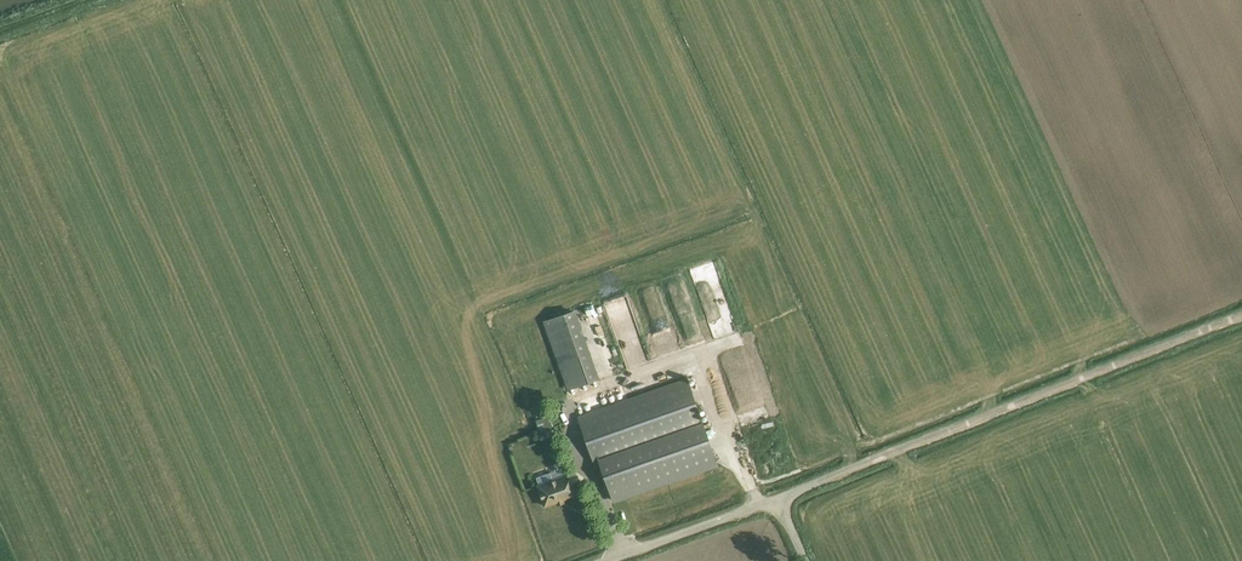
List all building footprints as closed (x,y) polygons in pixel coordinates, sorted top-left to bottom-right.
[(693,267),(703,309),(719,305),(720,308),(729,306),(717,261),(693,267)] [(693,270),(686,272),(691,292),(693,291),(697,307),(701,306),(693,270)] [(594,323),(602,321),(598,305),(590,307),(594,323)] [(597,380),(586,348),(557,358),(568,390),(597,380)] [(717,464),(687,379),(578,417),(595,465),(601,463),(613,501),(717,464)] [(742,418),(744,426),(769,419),(766,411),(742,418)] [(540,433),(552,428),(548,416),(535,420),(540,433)] [(551,473),(537,477),(540,485),(538,486),(545,506),(575,495),(568,475),(553,480),(551,473)]
